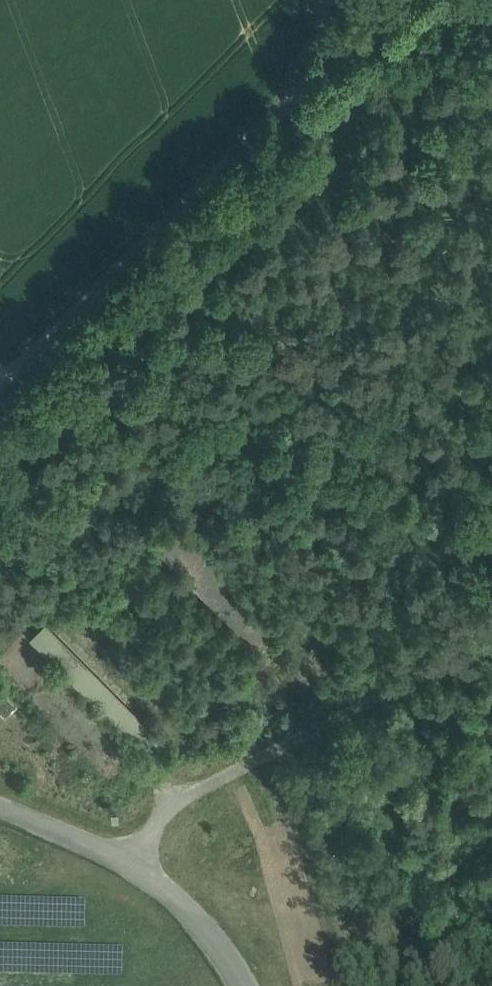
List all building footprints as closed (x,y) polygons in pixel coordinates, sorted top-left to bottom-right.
[(154,538),(260,644),(281,625),(175,517),(154,538)] [(47,624),(32,637),(159,765),(172,751),(47,624)] [(5,715),(16,706),(0,689),(0,710),(5,715)]
